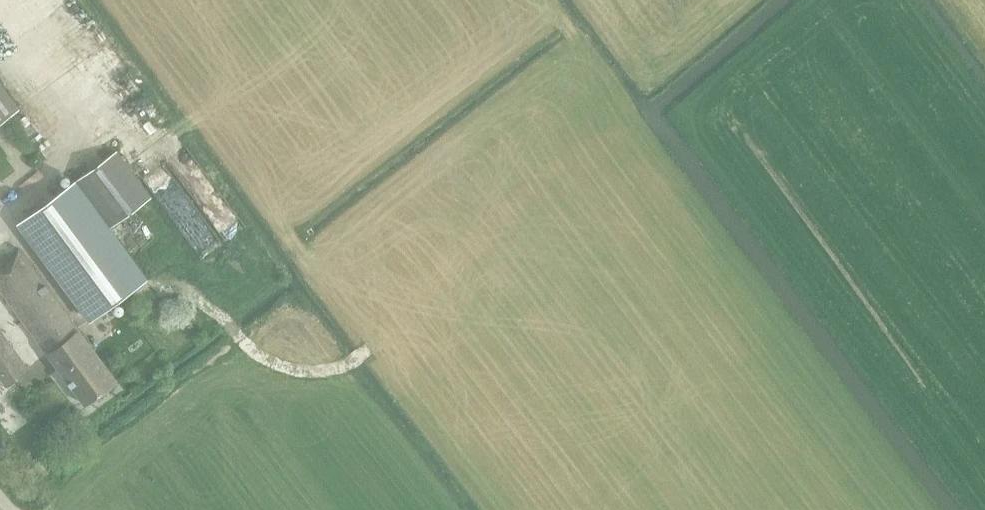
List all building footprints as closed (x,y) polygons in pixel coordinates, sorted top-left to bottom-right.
[(18,109),(0,84),(0,123),(18,109)] [(73,183),(20,221),(93,319),(145,280),(107,229),(112,225),(112,226),(150,198),(115,151),(78,180),(104,216),(100,219),(73,183)] [(117,382),(19,250),(0,263),(0,289),(86,405),(117,382)] [(0,330),(0,378),(6,386),(29,369),(0,330)]
